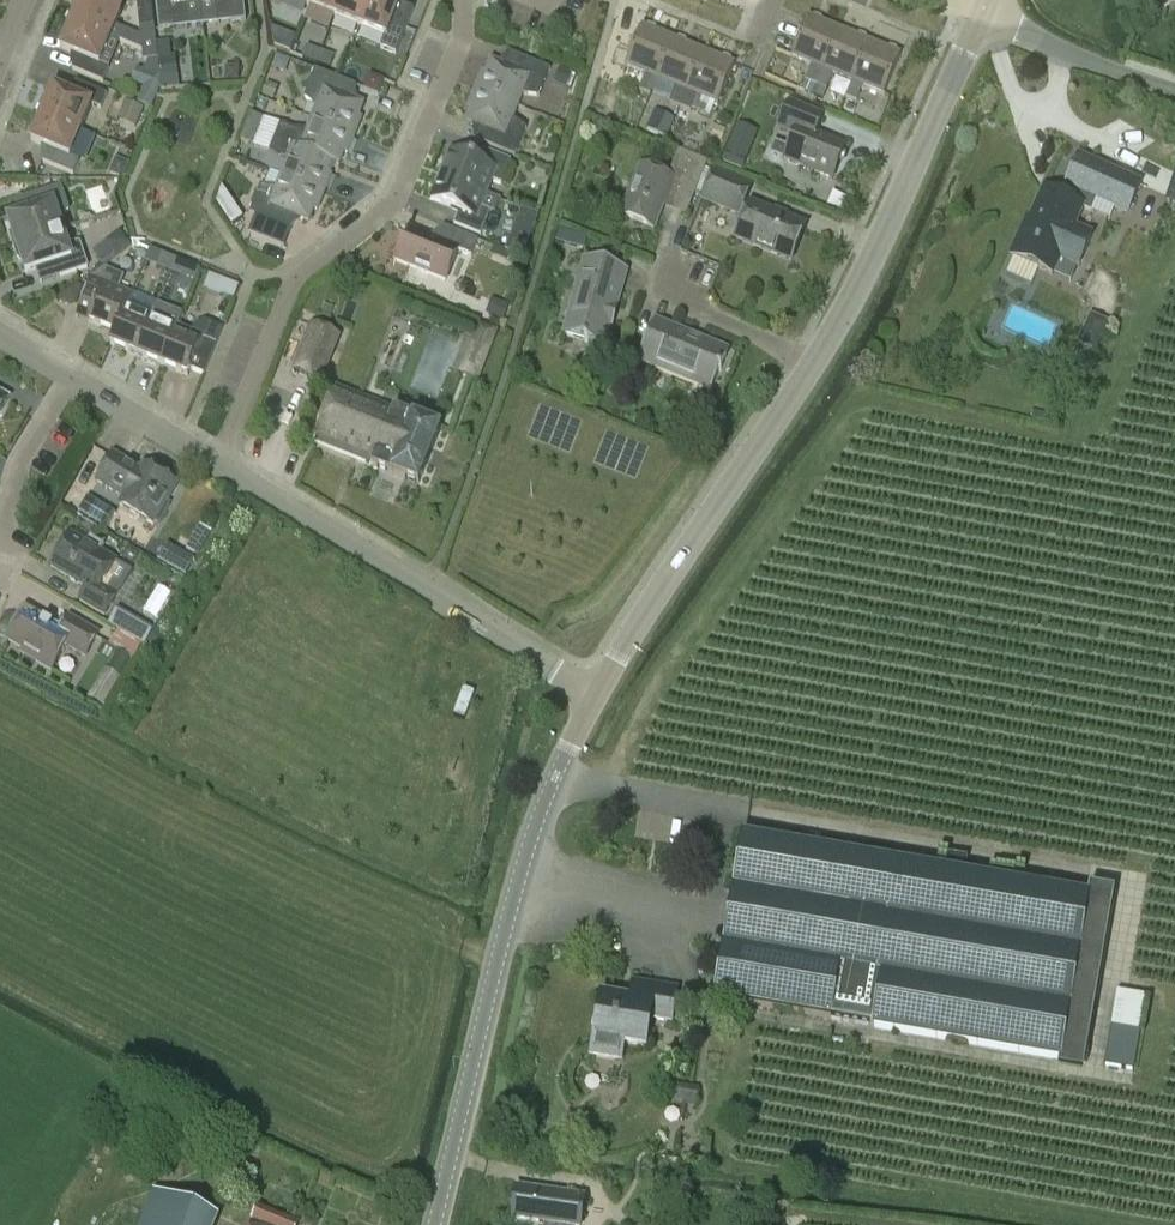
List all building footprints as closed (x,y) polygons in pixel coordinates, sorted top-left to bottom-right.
[(110,38),(141,51),(142,61),(157,59),(150,0),(136,0),(140,37),(114,27),(121,12),(94,0),(80,0),(71,23),(110,38)] [(199,0),(155,0),(159,31),(174,29),(172,7),(199,4),(199,0)] [(199,4),(228,1),(230,23),(245,22),(243,0),(199,0),(199,4)] [(334,17),(340,0),(311,0),(309,7),(334,17)] [(359,27),(370,0),(340,0),(334,17),(359,27)] [(401,0),(370,0),(359,27),(385,37),(381,49),(396,55),(414,11),(399,4),(401,0)] [(816,86),(839,32),(805,18),(788,59),(810,68),(805,82),(816,86)] [(71,23),(60,49),(76,57),(71,70),(102,82),(108,68),(99,64),(110,38),(71,23)] [(650,96),(655,82),(671,41),(640,28),(623,69),(644,77),(639,91),(650,96)] [(816,86),(826,90),(832,76),(851,84),(868,45),(839,32),(816,86)] [(669,104),(679,108),(701,54),(671,41),(655,82),(675,89),(669,104)] [(882,97),(899,57),(868,45),(851,84),(845,99),(856,103),(863,89),(882,97)] [(301,58),(315,64),(320,53),(306,47),(301,58)] [(482,72),(475,90),(517,107),(522,95),(538,97),(544,82),(549,69),(508,52),(502,66),(490,61),(486,73),(482,72)] [(320,53),(315,64),(329,69),(333,58),(320,53)] [(715,106),(732,66),(701,54),(679,108),(690,112),(695,98),(715,106)] [(314,69),(303,98),(316,108),(311,119),(354,136),(361,118),(358,116),(362,105),(350,100),(355,86),(314,69)] [(53,88),(41,115),(80,131),(90,105),(100,109),(106,94),(75,82),(70,95),(53,88)] [(465,122),(478,127),(473,140),(514,157),(519,143),(525,128),(512,119),(517,107),(475,90),(467,108),(471,110),(465,122)] [(128,99),(119,118),(138,126),(146,107),(128,99)] [(789,148),(775,142),(770,154),(784,160),(783,162),(830,181),(844,147),(814,136),(822,116),(788,103),(779,126),(795,132),(789,148)] [(649,104),(640,126),(669,137),(677,115),(649,104)] [(47,149),(41,163),(72,175),(78,161),(69,157),(80,131),(41,115),(30,142),(47,149)] [(251,115),(246,128),(257,132),(262,119),(251,115)] [(279,125),(274,139),(332,162),(331,163),(338,165),(343,153),(346,154),(354,136),(311,119),(307,131),(290,129),(279,125)] [(739,123),(725,161),(746,169),(761,131),(739,123)] [(246,128),(241,141),(252,146),(257,132),(246,128)] [(286,165),(281,176),(323,193),(330,175),(327,174),(331,163),(332,162),(274,139),(268,153),(272,155),(286,165)] [(449,152),(440,176),(486,195),(491,181),(500,185),(510,161),(483,150),(478,163),(449,152)] [(654,229),(662,209),(667,197),(690,206),(695,194),(700,197),(711,172),(705,169),(707,163),(678,151),(668,177),(639,166),(619,215),(654,229)] [(1090,213),(1096,200),(1106,205),(1126,214),(1140,184),(1078,156),(1065,187),(1061,197),(1043,189),(1028,223),(1026,222),(1010,257),(1052,276),(1056,269),(1059,262),(1078,270),(1094,235),(1075,227),(1083,210),(1090,213)] [(753,186),(713,170),(700,201),(739,218),(753,186)] [(316,211),(323,193),(281,176),(276,188),(260,186),(249,214),(255,217),(249,234),(283,248),(290,231),(295,217),(308,222),(312,210),(316,211)] [(480,209),(486,195),(440,176),(430,200),(458,211),(453,225),(480,236),(485,222),(489,212),(480,209)] [(1165,202),(1174,207),(1174,180),(1165,202)] [(33,196),(38,209),(7,220),(16,246),(62,231),(57,218),(67,211),(60,187),(33,196)] [(505,254),(522,261),(540,214),(524,207),(505,254)] [(791,263),(804,230),(748,208),(735,241),(791,263)] [(437,242),(408,231),(395,262),(445,281),(457,251),(471,256),(477,240),(443,226),(437,242)] [(55,263),(60,277),(87,268),(78,244),(66,245),(62,231),(16,246),(25,273),(55,263)] [(559,231),(556,243),(576,248),(579,236),(559,231)] [(161,269),(170,272),(174,260),(160,255),(156,266),(161,269)] [(194,282),(199,271),(187,266),(174,260),(170,272),(183,277),(194,282)] [(605,349),(626,272),(586,261),(584,268),(565,336),(585,341),(584,343),(605,349)] [(88,324),(113,334),(114,335),(126,307),(126,308),(131,296),(130,296),(117,291),(123,277),(105,269),(90,281),(78,312),(91,317),(88,324)] [(228,283),(223,296),(234,300),(239,288),(228,283)] [(114,335),(113,334),(109,345),(110,346),(135,356),(151,317),(126,308),(126,307),(114,335)] [(1092,312),(1080,341),(1099,349),(1111,320),(1092,312)] [(135,356),(161,366),(176,327),(151,317),(135,356)] [(221,330),(205,322),(194,326),(191,334),(176,327),(161,366),(187,377),(190,370),(203,375),(215,345),(221,330)] [(728,354),(655,324),(639,362),(711,392),(719,373),(721,373),(728,354)] [(309,325),(291,372),(322,384),(341,337),(309,325)] [(472,338),(458,374),(478,382),(493,347),(472,338)] [(391,411),(335,389),(313,443),(371,467),(417,486),(440,430),(391,411)] [(155,522),(159,524),(171,505),(167,503),(177,487),(144,466),(141,471),(114,454),(98,481),(125,498),(120,505),(153,526),(155,522)] [(107,527),(116,512),(90,497),(81,511),(107,527)] [(114,597),(100,589),(114,563),(69,536),(50,569),(85,590),(77,603),(102,618),(114,597)] [(121,629),(146,644),(154,630),(120,609),(111,624),(121,629)] [(35,662),(51,671),(67,645),(86,657),(98,636),(70,618),(61,632),(27,611),(9,641),(38,658),(35,662)] [(104,708),(122,679),(106,669),(88,699),(104,708)] [(1058,1072),(1083,1077),(1115,897),(1090,892),(1088,898),(743,837),(714,1000),(1060,1061),(1058,1072)] [(671,1023),(676,991),(631,983),(629,1001),(602,996),(592,1057),(620,1062),(623,1046),(645,1050),(650,1020),(671,1023)] [(1133,1071),(1146,999),(1117,994),(1105,1066),(1133,1071)] [(695,1108),(698,1090),(675,1086),(672,1104),(695,1108)] [(583,1197),(516,1187),(511,1219),(543,1224),(579,1224),(583,1197)] [(220,1216),(174,1198),(163,1224),(216,1224),(220,1216)] [(299,1224),(257,1208),(251,1224),(253,1224),(298,1224),(299,1224)]
